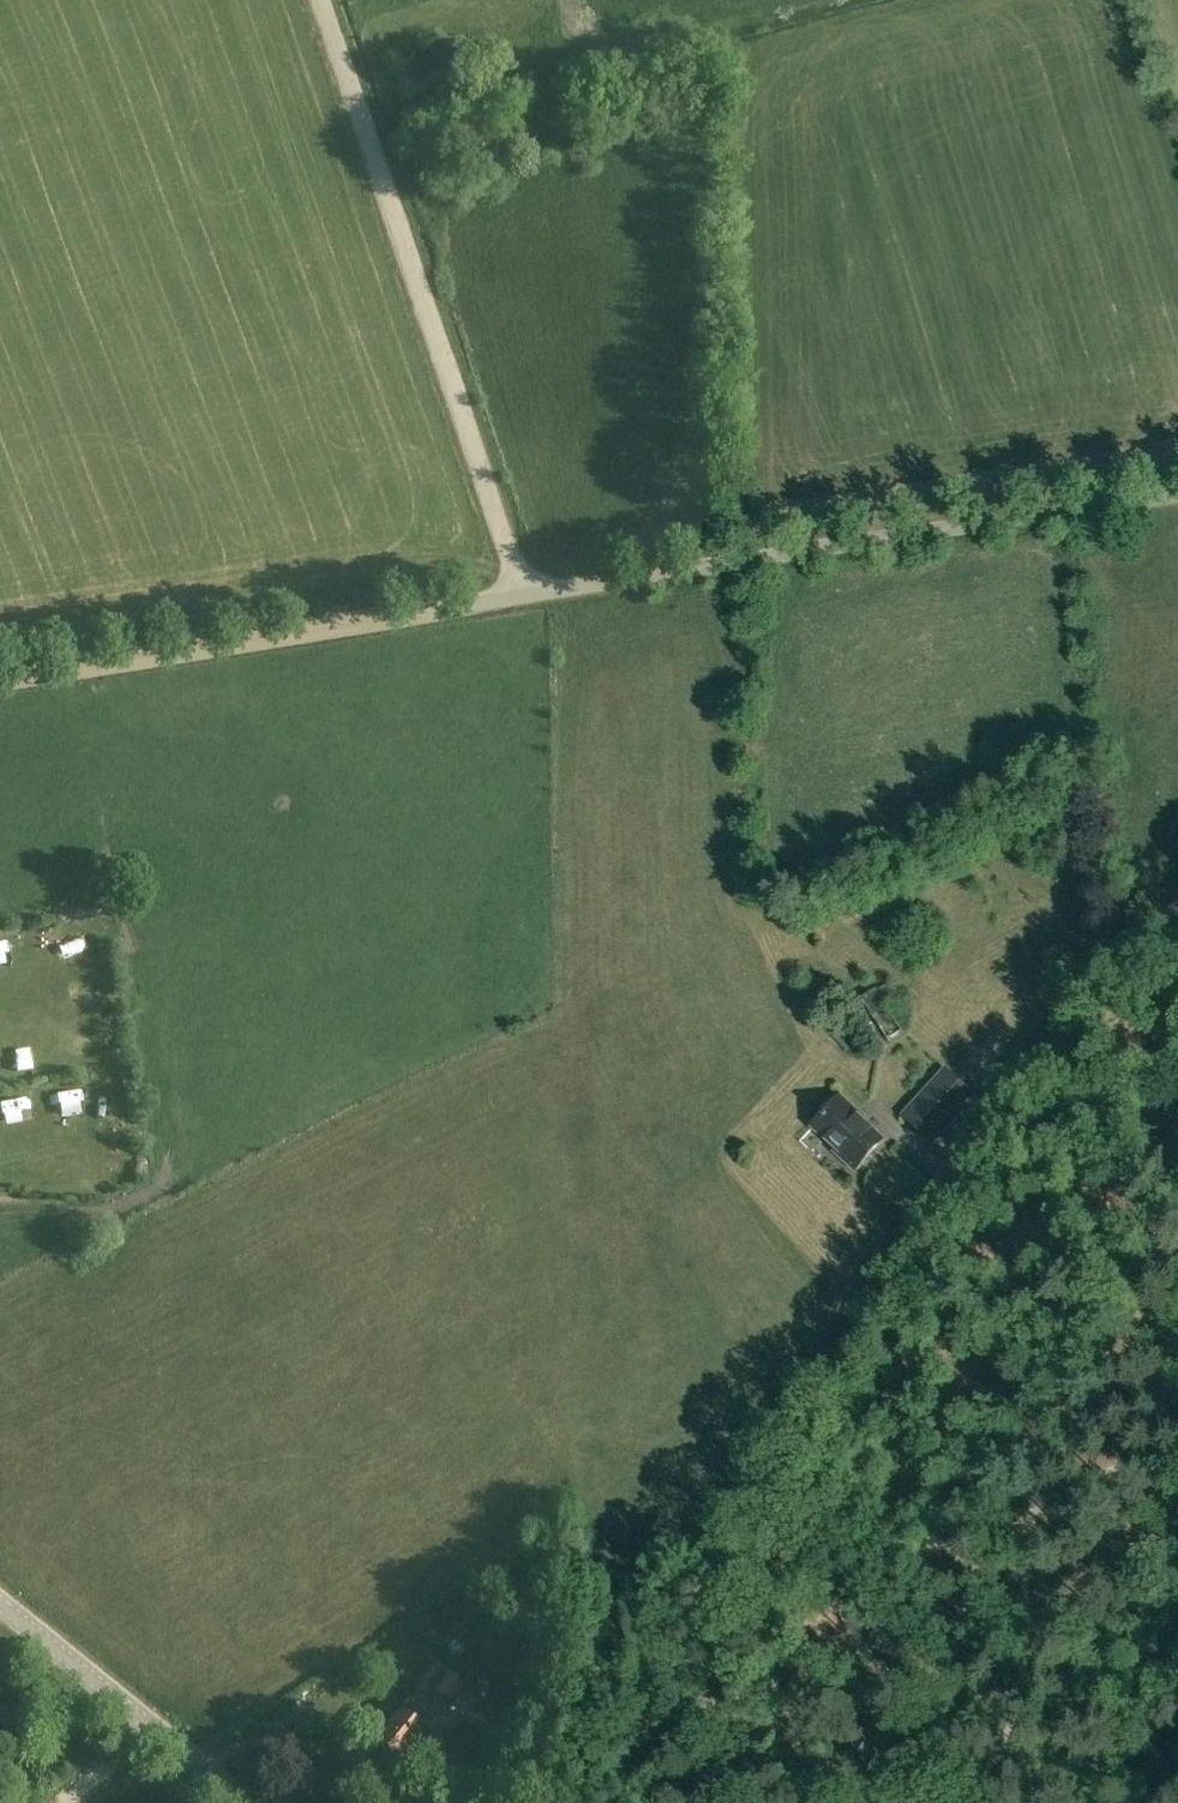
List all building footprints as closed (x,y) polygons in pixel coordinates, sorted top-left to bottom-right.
[(892,982),(877,991),(876,988),(860,998),(887,1042),(903,1033),(887,1007),(901,999),(892,982)] [(934,1142),(976,1096),(946,1069),(904,1115),(934,1142)] [(856,1113),(858,1111),(841,1096),(838,1100),(834,1098),(829,1099),(826,1103),(825,1107),(828,1111),(814,1127),(838,1149),(836,1151),(856,1169),(884,1139),(856,1113)] [(433,1690),(450,1705),(467,1686),(450,1671),(433,1690)] [(401,1708),(390,1720),(393,1723),(377,1740),(398,1759),(412,1743),(414,1746),(427,1731),(401,1708)]
